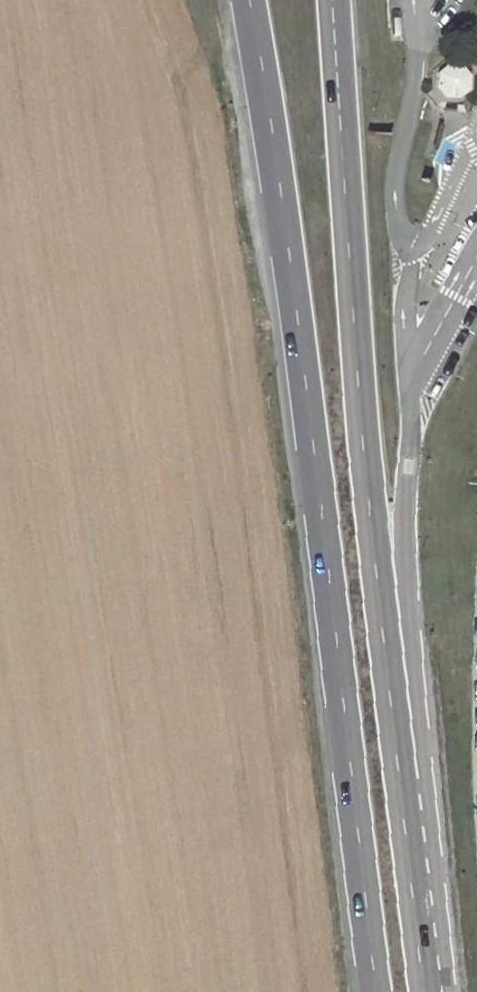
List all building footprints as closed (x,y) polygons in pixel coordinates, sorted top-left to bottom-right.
[(461,64),(447,63),(437,72),(436,86),(445,96),(458,97),(469,88),(470,75),(461,64)]
